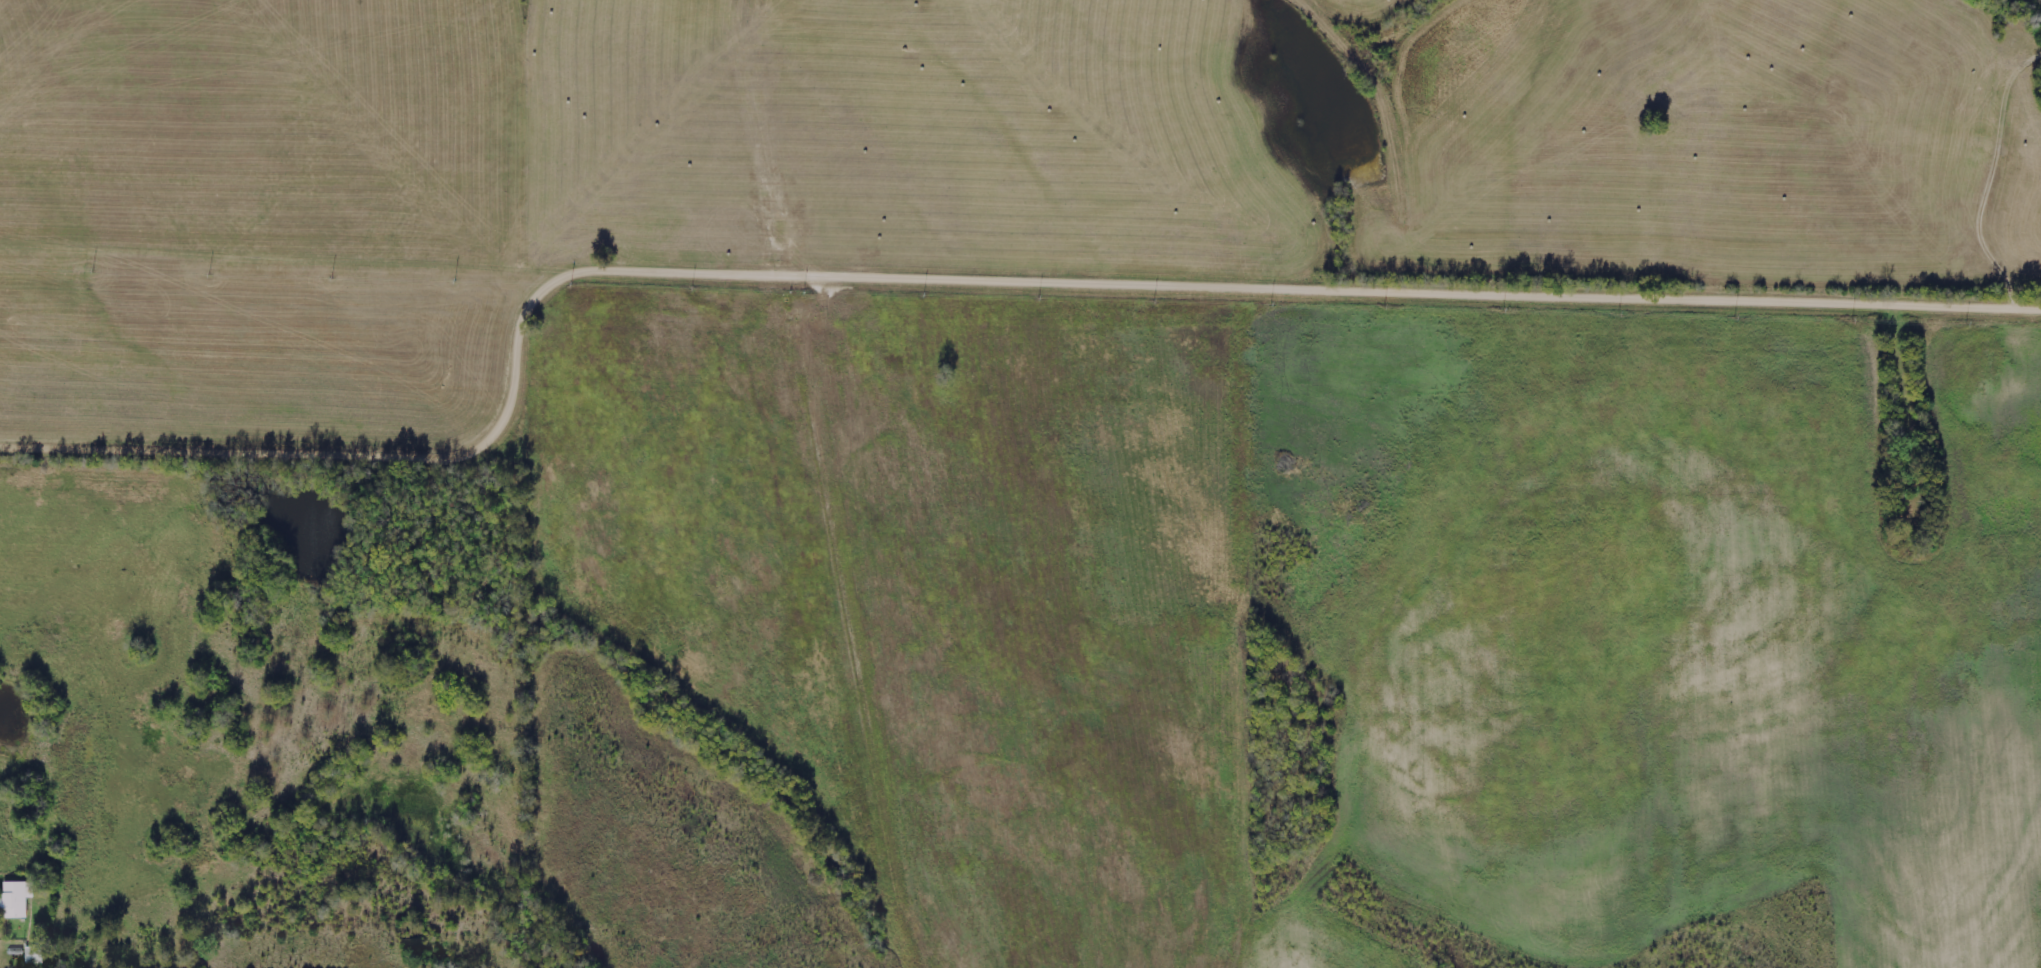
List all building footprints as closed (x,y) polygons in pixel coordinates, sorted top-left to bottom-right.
[(29,919),(29,899),(36,899),(36,883),(6,883),(6,894),(2,894),(2,910),(7,910),(7,919),(29,919)] [(28,965),(45,965),(45,948),(27,948),(28,965)]
